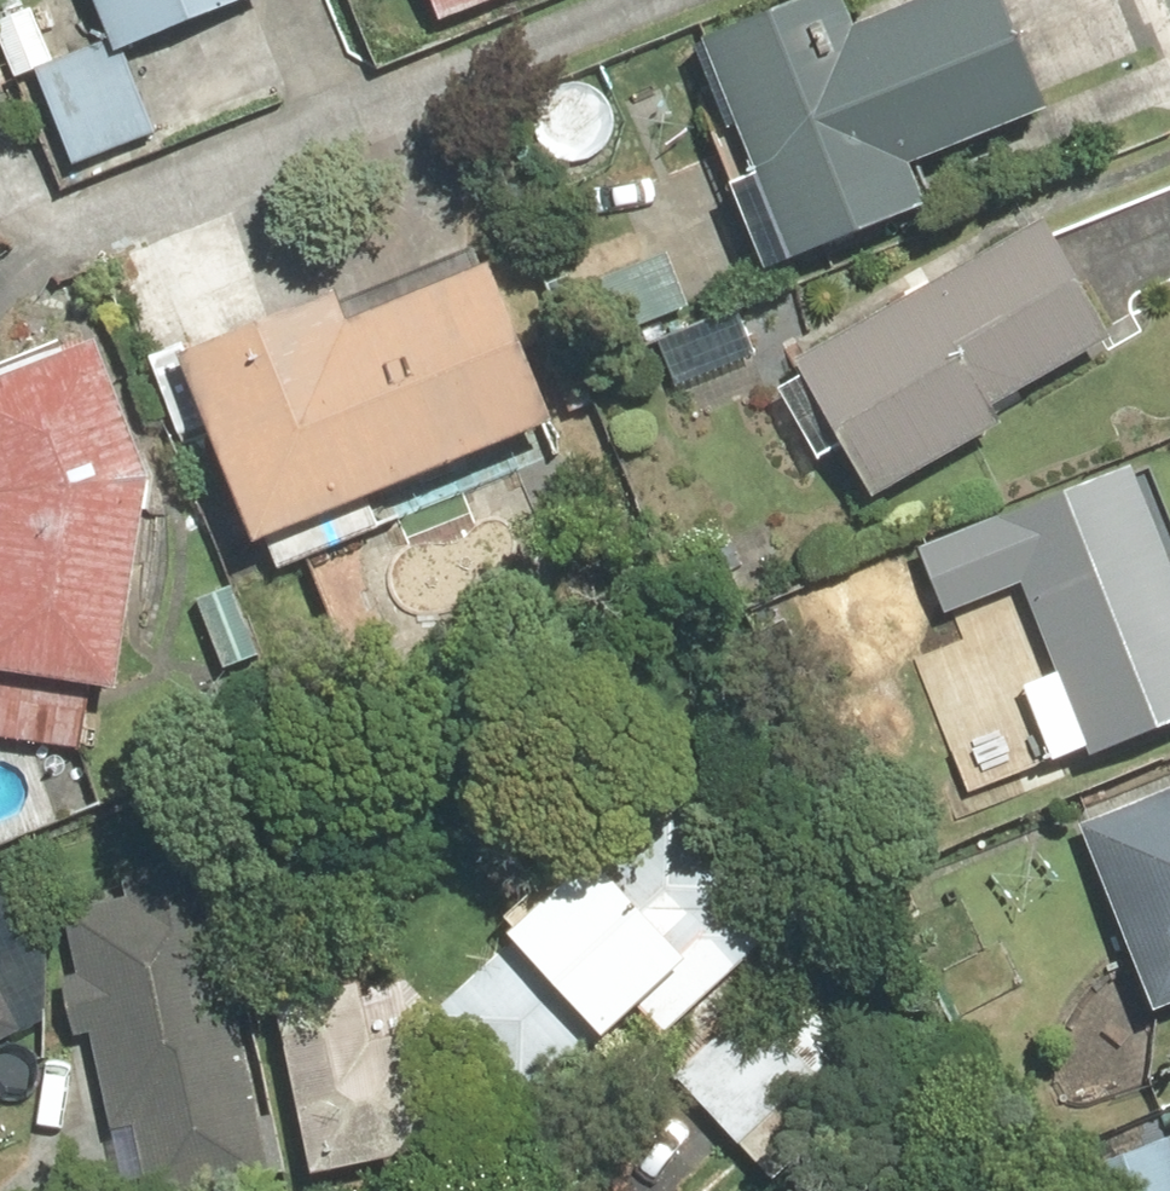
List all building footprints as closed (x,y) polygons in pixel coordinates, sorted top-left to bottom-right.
[(117,50),(241,0),(97,0),(117,50)] [(458,25),(520,0),(448,0),(458,25)] [(706,39),(795,261),(933,206),(917,165),(1054,110),(1010,0),(920,0),(860,24),(850,0),(803,0),(706,39)] [(10,94),(0,68),(0,98),(10,94)] [(1049,218),(798,363),(878,499),(1008,423),(1000,410),(1120,340),(1049,218)] [(483,240),(183,355),(256,544),(556,429),(483,240)] [(746,312),(671,344),(690,386),(764,353),(746,312)] [(0,378),(0,666),(124,683),(152,477),(97,339),(0,378)] [(1134,466),(920,551),(945,616),(1024,584),(1095,759),(1169,729),(1169,557),(1134,466)] [(249,586),(206,600),(228,670),(271,656),(249,586)] [(1080,825),(1157,1010),(1169,1004),(1169,787),(1080,825)] [(670,808),(436,1017),(526,1117),(645,1010),(667,1035),(782,932),(670,808)] [(66,912),(79,972),(61,976),(74,1040),(92,1036),(112,1127),(133,1123),(148,1190),(175,1190),(272,1171),(211,882),(66,912)] [(26,1031),(0,980),(0,1044),(26,1031)] [(363,989),(279,1007),(315,1174),(455,1143),(431,1030),(374,1042),(363,989)] [(756,1003),(675,1073),(777,1190),(856,1122),(815,1075),(849,1045),(811,1002),(779,1030),(756,1003)]
